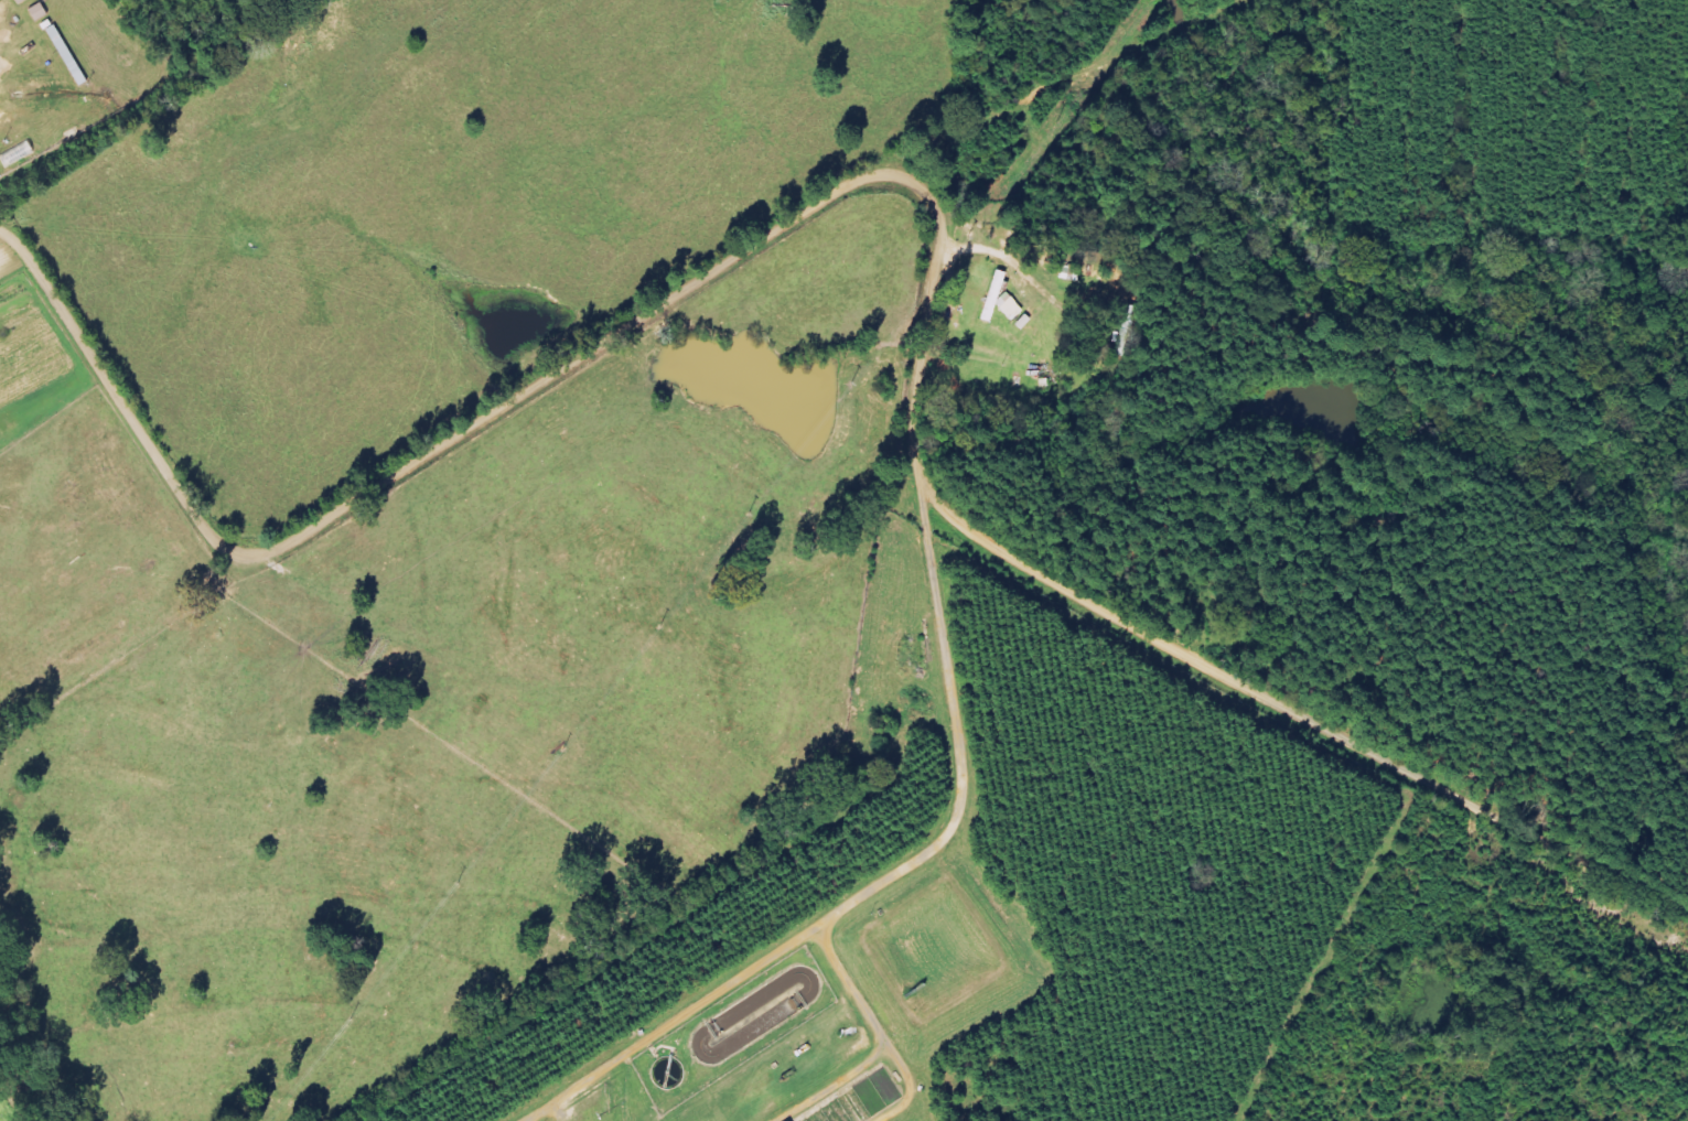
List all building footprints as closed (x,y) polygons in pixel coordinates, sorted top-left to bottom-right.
[(53,14),(46,2),(34,9),(41,21),(53,14)]
